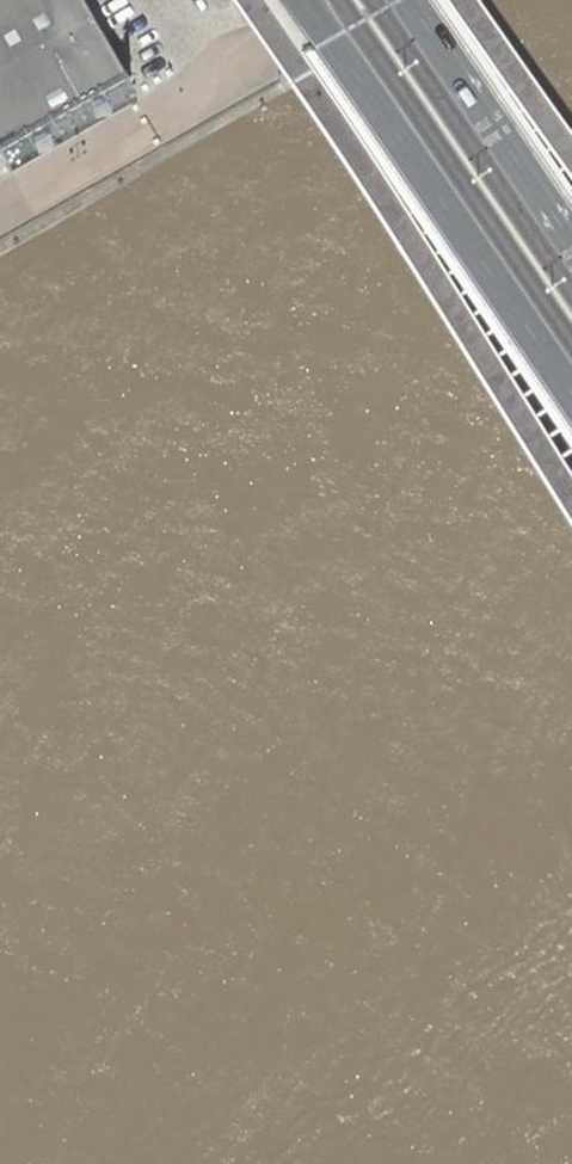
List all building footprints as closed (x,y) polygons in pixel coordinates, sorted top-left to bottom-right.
[(42,124),(124,82),(78,0),(0,0),(0,149),(42,124)]
